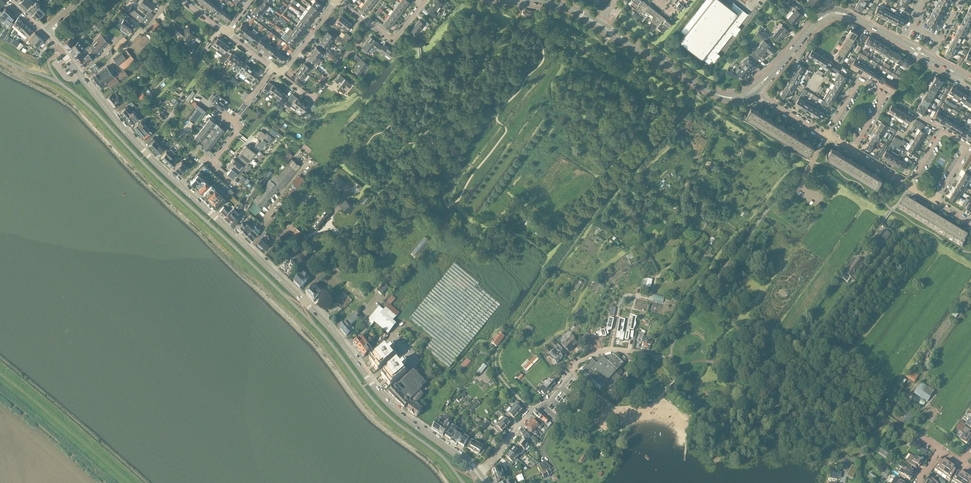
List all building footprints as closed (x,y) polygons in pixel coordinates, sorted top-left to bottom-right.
[(25,9),(33,1),(31,0),(22,0),(19,3),(25,9)] [(128,11),(146,25),(154,14),(150,12),(155,6),(147,0),(134,0),(133,1),(136,2),(136,1),(149,11),(144,18),(134,11),(135,10),(131,7),(128,11)] [(219,3),(213,10),(217,14),(222,9),(222,8),(220,7),(221,5),(223,2),(222,2),(220,0),(219,3)] [(266,10),(269,6),(267,4),(262,0),(261,0),(258,4),(266,10)] [(318,10),(322,5),(316,0),(315,0),(311,5),(318,10)] [(436,17),(440,12),(438,11),(444,4),(439,0),(435,0),(427,10),(436,17)] [(628,3),(637,10),(641,5),(638,3),(641,0),(630,0),(628,3)] [(676,5),(681,10),(685,5),(683,4),(685,2),(685,3),(687,0),(677,0),(679,2),(676,5)] [(681,31),(685,34),(680,41),(702,58),(709,63),(712,60),(714,62),(720,54),(717,53),(732,33),(735,35),(740,28),(738,26),(748,13),(734,2),(730,7),(722,0),(705,0),(681,31)] [(36,1),(27,10),(31,14),(39,5),(36,1)] [(212,1),(208,7),(213,10),(219,3),(216,1),(214,3),(212,1)] [(396,6),(402,10),(405,6),(399,1),(396,6)] [(935,5),(944,9),(946,5),(938,1),(935,5)] [(366,12),(370,7),(364,2),(360,7),(366,12)] [(857,2),(855,7),(861,11),(864,6),(857,2)] [(641,5),(637,10),(643,15),(647,11),(650,13),(654,9),(647,3),(644,7),(641,5)] [(254,9),(260,13),(262,15),(266,10),(258,4),(254,9)] [(308,10),(315,15),(318,10),(311,5),(308,10)] [(796,9),(787,18),(794,24),(802,14),(801,13),(803,11),(797,5),(795,8),(796,9)] [(933,9),(942,14),(944,9),(935,5),(933,9)] [(393,10),(399,15),(402,10),(396,6),(393,10)] [(878,6),(875,12),(877,13),(876,14),(879,16),(880,15),(883,8),(878,6)] [(880,15),(879,16),(880,16),(880,15),(882,16),(881,17),(885,19),(890,9),(884,6),(883,8),(880,15)] [(2,19),(10,12),(5,7),(2,11),(0,10),(0,17),(2,19)] [(40,18),(45,12),(39,7),(32,15),(35,18),(37,16),(40,18)] [(222,9),(217,14),(222,17),(226,12),(222,9)] [(254,9),(250,14),(256,18),(260,13),(254,9)] [(654,9),(650,13),(653,16),(651,21),(656,25),(660,20),(657,18),(660,14),(654,9)] [(890,9),(885,19),(885,18),(887,19),(887,20),(890,22),(891,21),(894,14),(895,12),(890,9)] [(931,14),(940,18),(942,14),(933,9),(932,12),(931,13),(931,14)] [(304,15),(311,20),(315,15),(308,10),(304,15)] [(389,15),(395,19),(399,15),(393,10),(389,15)] [(2,19),(0,22),(7,28),(13,22),(11,20),(14,16),(10,12),(2,19)] [(226,12),(222,17),(227,21),(228,20),(231,22),(235,16),(232,14),(231,16),(226,12)] [(929,18),(928,18),(937,23),(940,18),(931,14),(929,13),(927,17),(929,18)] [(330,23),(333,25),(336,21),(341,25),(346,18),(340,14),(338,18),(335,16),(330,23)] [(891,21),(890,22),(891,21),(893,22),(892,23),(895,24),(896,24),(900,17),(894,14),(891,21)] [(300,20),(307,25),(311,20),(304,15),(300,20)] [(389,15),(385,19),(391,24),(395,19),(389,15)] [(16,30),(17,31),(18,30),(24,23),(18,17),(13,23),(13,24),(12,25),(16,29),(16,30)] [(132,32),(130,31),(134,24),(125,17),(120,24),(123,26),(120,29),(126,34),(127,34),(129,35),(132,32)] [(896,24),(895,24),(896,24),(896,23),(898,24),(897,25),(901,27),(901,26),(905,19),(900,17),(896,24)] [(964,17),(961,23),(968,26),(970,21),(964,17)] [(346,18),(341,25),(346,29),(351,22),(346,18)] [(660,20),(656,25),(657,26),(661,29),(663,31),(665,28),(666,26),(668,27),(671,23),(666,18),(663,22),(660,20)] [(926,23),(935,27),(937,23),(928,18),(926,23)] [(382,24),(388,28),(391,24),(385,19),(382,24)] [(425,25),(427,26),(429,23),(424,19),(422,22),(419,19),(411,30),(417,35),(425,25)] [(296,25),(303,30),(307,25),(300,20),(296,25)] [(18,30),(17,31),(18,32),(19,31),(20,33),(22,36),(22,35),(25,37),(26,36),(27,36),(32,30),(24,23),(18,30)] [(175,23),(171,28),(172,29),(180,35),(177,38),(182,42),(184,39),(189,43),(193,38),(191,37),(194,33),(192,31),(193,30),(189,28),(187,27),(185,29),(185,30),(184,31),(178,26),(175,23)] [(961,23),(958,28),(965,32),(968,26),(961,23)] [(237,29),(242,33),(246,27),(242,24),(237,29)] [(782,24),(772,35),(775,38),(776,38),(779,41),(785,34),(786,35),(790,31),(782,24)] [(293,30),(300,35),(303,30),(296,25),(293,30)] [(246,27),(242,33),(247,36),(251,31),(246,27)] [(958,28),(956,33),(963,38),(964,37),(962,37),(965,32),(958,28)] [(851,29),(847,34),(854,38),(853,39),(855,40),(856,40),(856,39),(854,37),(857,33),(851,29)] [(289,35),(296,40),(300,35),(293,30),(289,35)] [(323,37),(330,42),(334,36),(345,45),(347,42),(342,38),(331,30),(329,32),(327,31),(323,37)] [(756,34),(763,40),(766,37),(759,30),(756,34)] [(251,31),(247,36),(252,40),(256,34),(251,31)] [(35,32),(25,42),(27,44),(28,43),(31,46),(33,44),(40,37),(35,32)] [(346,32),(342,38),(347,42),(351,36),(346,32)] [(956,33),(953,39),(959,42),(960,42),(961,43),(963,38),(956,33)] [(7,34),(4,40),(7,41),(10,43),(12,39),(9,37),(8,36),(9,35),(7,34)] [(108,41),(103,37),(100,34),(89,46),(96,53),(98,52),(108,41)] [(256,34),(252,40),(256,43),(260,38),(256,34)] [(852,45),(853,44),(851,43),(853,39),(856,40),(855,40),(853,39),(854,38),(847,34),(844,40),(850,44),(852,45)] [(285,40),(292,45),(296,40),(289,35),(285,40)] [(67,46),(68,48),(74,42),(73,40),(75,39),(72,36),(63,43),(66,47),(67,46)] [(117,50),(127,39),(123,36),(113,46),(117,50)] [(371,46),(376,49),(380,44),(377,42),(378,42),(370,36),(362,47),(367,51),(371,46)] [(869,36),(865,42),(870,45),(874,39),(869,36)] [(33,44),(31,46),(33,44),(37,47),(43,40),(40,37),(33,44)] [(218,37),(213,44),(218,48),(223,41),(218,37)] [(321,43),(319,46),(327,52),(329,49),(327,47),(329,46),(327,45),(330,42),(323,37),(319,42),(321,43)] [(10,43),(11,44),(17,48),(17,47),(20,42),(19,42),(13,38),(12,39),(10,43)] [(260,38),(256,43),(261,47),(265,41),(260,38)] [(874,39),(870,45),(875,48),(879,42),(874,39)] [(953,39),(950,44),(957,47),(959,42),(953,39)] [(83,47),(85,46),(82,43),(81,44),(78,40),(72,46),(75,49),(74,50),(76,51),(75,52),(76,53),(83,46),(83,47)] [(771,55),(775,50),(770,46),(770,45),(764,40),(754,51),(758,54),(761,56),(766,50),(771,55)] [(849,51),(852,45),(850,44),(844,40),(840,46),(847,49),(847,50),(849,51)] [(228,45),(223,41),(218,48),(224,52),(228,45)] [(265,41),(261,47),(266,50),(270,45),(265,41)] [(879,42),(875,48),(880,52),(884,45),(879,42)] [(391,56),(395,51),(384,43),(382,46),(380,44),(376,49),(384,55),(386,53),(391,56)] [(950,44),(947,49),(954,53),(957,47),(950,44)] [(270,45),(266,50),(270,54),(274,48),(270,45)] [(884,45),(880,52),(885,55),(889,48),(884,45)] [(316,47),(311,52),(318,57),(322,52),(325,54),(327,52),(319,46),(317,48),(316,47)] [(845,56),(846,56),(849,51),(847,50),(847,49),(840,46),(837,51),(844,55),(843,55),(845,57),(845,56)] [(274,48),(270,54),(275,58),(279,52),(274,48)] [(889,48),(885,55),(890,58),(894,51),(889,48)] [(113,58),(118,64),(123,69),(134,60),(130,55),(131,55),(126,49),(122,52),(121,51),(113,58)] [(813,60),(814,59),(817,53),(812,49),(810,52),(808,51),(805,56),(813,60)] [(944,55),(951,58),(954,53),(947,49),(944,55)] [(275,58),(280,61),(281,60),(283,62),(287,57),(285,54),(284,56),(281,54),(283,52),(281,50),(279,52),(275,58)] [(97,57),(93,51),(88,54),(88,53),(83,57),(79,51),(73,56),(82,67),(87,63),(87,64),(93,60),(97,57)] [(842,62),(846,56),(845,56),(845,57),(843,55),(844,55),(837,51),(834,57),(840,61),(842,62)] [(894,51),(890,58),(895,61),(900,54),(894,51)] [(226,54),(221,60),(226,64),(228,61),(232,63),(237,57),(231,52),(229,55),(227,53),(226,54)] [(312,60),(310,63),(315,67),(317,64),(314,62),(318,57),(311,52),(307,57),(312,60)] [(817,53),(814,59),(819,62),(823,56),(817,53)] [(900,54),(895,61),(901,64),(905,57),(900,54)] [(358,62),(353,68),(353,69),(360,74),(368,64),(361,58),(361,59),(356,55),(353,58),(358,62)] [(744,63),(740,68),(738,67),(735,71),(744,78),(754,66),(755,67),(758,64),(749,55),(743,62),(744,63)] [(823,56),(819,62),(818,63),(820,64),(821,66),(822,67),(824,65),(825,64),(828,59),(823,56)] [(135,68),(140,72),(150,61),(145,57),(135,68)] [(232,63),(235,65),(232,68),(237,72),(241,66),(243,64),(244,62),(237,57),(232,63)] [(901,64),(906,67),(910,61),(905,57),(901,64)] [(854,60),(850,67),(855,70),(859,64),(860,61),(855,58),(854,60)] [(833,62),(828,59),(825,64),(824,65),(829,68),(833,62)] [(859,64),(855,70),(860,73),(864,66),(865,64),(860,61),(859,64)] [(241,66),(237,72),(235,75),(234,76),(236,77),(238,75),(239,75),(241,73),(246,77),(252,68),(247,64),(244,62),(243,64),(241,66)] [(304,62),(300,68),(306,73),(308,70),(312,72),(315,67),(310,63),(308,65),(304,62)] [(93,71),(99,67),(96,63),(90,67),(93,71)] [(834,63),(831,68),(838,72),(840,67),(834,63)] [(799,64),(796,69),(803,74),(807,68),(799,64)] [(107,66),(91,78),(98,88),(104,84),(114,76),(107,66)] [(864,66),(860,73),(865,76),(869,69),(864,66)] [(252,68),(246,77),(247,75),(252,78),(250,82),(253,84),(257,78),(254,76),(257,72),(252,68)] [(302,78),(306,73),(300,68),(296,73),(300,76),(296,81),(302,86),(304,84),(303,83),(305,80),(302,78)] [(728,68),(726,72),(737,79),(739,75),(728,68)] [(796,69),(793,74),(800,79),(803,74),(796,69)] [(869,69),(865,76),(870,79),(875,72),(869,69)] [(128,75),(125,70),(107,83),(110,88),(128,75)] [(839,72),(836,78),(843,83),(847,77),(847,76),(843,74),(843,75),(839,72)] [(875,72),(870,79),(876,82),(880,76),(875,72)] [(343,93),(351,83),(340,74),(335,81),(338,83),(340,81),(341,82),(337,87),(343,93)] [(793,74),(790,80),(796,83),(799,78),(800,79),(793,74)] [(880,76),(876,82),(881,85),(885,79),(880,76)] [(935,76),(932,81),(939,85),(942,80),(935,76)] [(834,83),(834,84),(840,87),(843,83),(836,78),(833,82),(834,83)] [(885,79),(881,85),(886,88),(890,82),(885,79)] [(790,80),(786,85),(793,88),(796,83),(790,80)] [(932,81),(929,87),(936,91),(939,85),(932,81)] [(273,94),(278,88),(273,84),(272,84),(271,85),(267,82),(261,91),(267,96),(269,93),(272,95),(273,94)] [(890,82),(886,88),(891,92),(895,85),(890,82)] [(834,84),(831,89),(837,93),(840,87),(834,84)] [(786,85),(783,90),(790,93),(793,88),(786,85)] [(952,86),(949,92),(954,95),(958,89),(952,86)] [(929,87),(926,92),(933,96),(936,91),(929,87)] [(278,98),(276,101),(279,104),(281,105),(287,97),(282,94),(284,92),(281,90),(278,88),(273,94),(278,98)] [(828,94),(834,98),(837,93),(831,89),(830,88),(827,93),(828,94)] [(954,95),(959,98),(963,92),(958,89),(954,95)] [(786,99),(790,93),(783,90),(780,95),(786,99)] [(193,91),(186,100),(189,102),(195,93),(193,91)] [(926,92),(923,97),(930,101),(933,96),(926,92)] [(959,98),(958,100),(958,101),(959,102),(961,99),(964,101),(963,103),(964,103),(968,96),(963,92),(959,98)] [(111,94),(106,98),(110,102),(118,95),(116,93),(113,96),(111,94)] [(217,93),(211,100),(214,102),(213,103),(222,110),(226,105),(224,103),(225,100),(226,100),(225,99),(217,93)] [(292,94),(285,103),(290,107),(290,105),(296,109),(302,101),(297,97),(296,98),(292,94)] [(828,94),(825,99),(831,103),(834,98),(828,94)] [(118,95),(110,102),(113,107),(118,103),(120,104),(123,101),(118,95)] [(923,97),(920,102),(926,106),(930,101),(923,97)] [(935,104),(934,104),(938,106),(941,101),(940,100),(935,97),(933,100),(937,103),(936,105),(935,104)] [(799,98),(795,104),(800,107),(804,101),(799,98)] [(804,101),(800,107),(805,110),(809,104),(810,102),(805,99),(804,101)] [(295,110),(296,110),(300,114),(303,117),(304,115),(307,111),(307,110),(305,108),(307,105),(302,101),(296,109),(295,110)] [(920,102),(916,108),(923,112),(926,106),(920,102)] [(805,110),(810,113),(814,107),(809,104),(805,110)] [(888,110),(893,114),(897,108),(892,104),(888,110)] [(127,106),(120,112),(122,115),(129,109),(127,106)] [(758,124),(763,115),(759,112),(750,107),(745,116),(752,120),(758,124)] [(810,113),(816,116),(819,110),(814,107),(810,113)] [(897,108),(893,114),(898,117),(902,111),(897,108)] [(129,109),(122,115),(125,117),(133,110),(131,111),(129,109)] [(133,110),(125,117),(127,120),(132,116),(135,113),(136,112),(137,111),(137,112),(137,111),(136,109),(135,110),(134,111),(133,110)] [(938,109),(933,117),(939,120),(942,115),(940,113),(941,110),(938,109)] [(196,110),(189,119),(195,124),(202,114),(196,110)] [(819,110),(816,116),(821,119),(825,113),(819,110)] [(902,111),(898,117),(904,120),(907,114),(902,111)] [(132,116),(127,120),(131,124),(138,118),(137,116),(138,115),(136,112),(135,113),(132,116)] [(907,114),(904,120),(909,123),(912,117),(907,114)] [(771,132),(776,123),(763,115),(758,124),(771,132)] [(942,115),(939,120),(944,124),(947,118),(942,115)] [(141,120),(133,127),(137,132),(142,127),(141,126),(144,123),(141,120),(143,118),(142,117),(139,119),(141,120)] [(207,121),(205,124),(204,125),(208,128),(211,130),(217,124),(215,122),(209,118),(208,119),(207,118),(205,120),(207,121)] [(944,124),(949,127),(954,118),(952,121),(947,118),(944,124)] [(954,118),(949,127),(954,130),(959,121),(954,118)] [(882,121),(878,126),(884,130),(888,125),(882,121)] [(959,121),(954,130),(959,133),(963,127),(958,124),(959,121)] [(142,127),(137,132),(141,136),(142,136),(148,131),(145,128),(147,126),(144,123),(141,126),(142,127)] [(203,126),(201,128),(201,129),(205,133),(208,135),(211,130),(208,128),(204,125),(205,124),(203,123),(202,124),(203,126)] [(783,139),(788,130),(782,126),(776,123),(771,132),(783,139)] [(217,124),(211,130),(213,132),(219,136),(219,135),(222,132),(223,133),(224,132),(223,131),(224,129),(218,124),(218,125),(217,124)] [(920,129),(917,134),(922,138),(926,132),(923,131),(926,125),(923,124),(920,129)] [(875,131),(883,136),(884,136),(883,136),(886,131),(884,130),(878,126),(875,131)] [(963,127),(959,133),(964,136),(968,130),(969,129),(963,126),(963,127)] [(200,130),(198,133),(197,133),(202,137),(205,139),(208,135),(205,133),(201,129),(201,128),(200,127),(198,129),(200,130)] [(150,129),(148,131),(142,136),(145,139),(150,134),(152,132),(150,129)] [(211,130),(208,135),(210,136),(215,140),(216,140),(218,137),(220,138),(221,136),(219,135),(219,136),(213,132),(211,130)] [(256,136),(260,139),(259,140),(258,140),(255,144),(256,145),(260,148),(261,149),(264,145),(265,146),(265,145),(266,146),(269,141),(272,138),(271,136),(266,133),(266,134),(261,130),(256,136)] [(796,147),(801,138),(795,134),(788,130),(783,139),(789,143),(796,147)] [(197,134),(194,138),(200,143),(201,142),(202,143),(205,139),(202,137),(197,133),(198,133),(196,131),(195,133),(197,134)] [(875,131),(872,137),(878,140),(880,137),(882,138),(883,136),(875,131)] [(917,134),(913,139),(919,143),(922,138),(917,134)] [(208,135),(205,139),(207,141),(212,145),(213,144),(215,141),(216,142),(217,141),(216,140),(215,140),(210,136),(208,135)] [(146,142),(148,144),(153,150),(159,144),(154,139),(152,137),(146,142)] [(872,137),(869,142),(875,145),(878,140),(872,137)] [(810,152),(814,145),(807,141),(801,138),(796,147),(808,154),(809,153),(810,154),(811,153),(810,152)] [(205,139),(202,143),(203,143),(202,145),(208,149),(211,146),(213,147),(214,145),(213,144),(212,145),(207,141),(205,139)] [(913,139),(910,144),(916,148),(919,143),(913,139)] [(872,151),(875,145),(869,142),(866,147),(872,151)] [(159,144),(153,150),(157,155),(163,149),(159,144)] [(242,149),(253,158),(252,157),(255,152),(256,153),(259,150),(251,144),(249,147),(246,145),(242,149)] [(910,144),(907,149),(913,153),(916,148),(910,144)] [(166,151),(160,158),(166,162),(175,152),(173,150),(170,148),(167,152),(166,151)] [(839,165),(844,156),(831,148),(827,154),(826,154),(825,155),(826,156),(826,157),(839,165)] [(240,159),(248,165),(247,164),(248,162),(249,163),(253,158),(242,149),(239,154),(241,156),(240,159)] [(886,150),(882,157),(887,160),(891,154),(886,150)] [(175,152),(166,162),(170,167),(171,167),(176,161),(175,160),(176,160),(174,157),(177,154),(175,152)] [(891,154),(887,160),(893,163),(897,157),(891,154)] [(851,172),(857,163),(844,156),(839,165),(851,172)] [(897,157),(893,163),(898,166),(902,160),(897,157)] [(230,162),(241,171),(245,167),(246,168),(248,165),(240,159),(238,161),(233,158),(230,162)] [(254,202),(248,209),(255,214),(260,207),(261,207),(261,208),(278,187),(281,189),(300,166),(291,158),(278,175),(275,173),(252,201),(254,202)] [(902,160),(898,166),(903,169),(905,167),(907,168),(912,161),(909,159),(907,163),(902,160)] [(181,161),(175,168),(180,173),(187,166),(181,161)] [(238,176),(241,171),(230,162),(226,167),(229,169),(227,172),(232,176),(235,178),(236,175),(238,176)] [(864,180),(869,171),(865,168),(857,163),(851,172),(858,176),(864,180)] [(199,171),(190,182),(194,185),(203,175),(199,171)] [(876,188),(882,178),(878,176),(874,174),(869,171),(864,180),(876,188)] [(962,177),(968,181),(970,175),(965,171),(962,177)] [(203,175),(194,185),(194,186),(194,185),(198,188),(197,189),(207,179),(207,178),(203,175)] [(299,175),(279,200),(284,204),(304,179),(299,175)] [(346,182),(337,175),(330,183),(339,190),(346,182)] [(962,177),(958,182),(967,187),(965,186),(968,181),(962,177)] [(207,179),(197,189),(201,192),(211,182),(207,179)] [(958,182),(955,187),(961,191),(962,191),(964,192),(967,187),(958,182)] [(204,194),(207,197),(216,186),(212,183),(203,193),(204,193),(204,194)] [(216,186),(207,197),(211,200),(220,190),(216,187),(217,186),(216,186)] [(246,210),(248,208),(259,189),(255,187),(249,195),(241,207),(246,210)] [(955,187),(952,193),(958,196),(961,191),(955,187)] [(220,190),(211,200),(214,204),(224,193),(221,191),(220,190)] [(224,193),(214,204),(218,207),(227,197),(223,194),(224,194),(224,193)] [(952,193),(949,197),(955,201),(958,196),(952,193)] [(302,199),(296,194),(287,206),(290,208),(296,201),(297,201),(299,203),(302,199)] [(365,195),(361,201),(366,205),(371,199),(365,195)] [(355,207),(344,198),(339,204),(349,213),(355,207)] [(229,211),(224,216),(229,222),(230,221),(235,215),(239,212),(236,209),(241,205),(242,203),(240,200),(237,202),(234,205),(234,206),(233,207),(229,211)] [(911,216),(917,207),(904,200),(899,209),(905,213),(911,216)] [(224,206),(218,211),(224,216),(229,211),(233,207),(229,203),(228,204),(227,204),(224,206)] [(924,224),(930,215),(923,211),(917,207),(911,216),(918,220),(924,224)] [(319,230),(325,222),(331,214),(326,210),(314,226),(319,230)] [(235,215),(230,221),(234,225),(239,219),(235,215)] [(937,232),(942,223),(934,218),(930,215),(924,224),(937,232)] [(242,223),(237,228),(244,236),(252,228),(249,224),(247,223),(244,225),(242,223)] [(949,239),(955,230),(948,227),(942,223),(937,232),(949,239)] [(252,228),(244,236),(249,241),(255,236),(258,233),(257,232),(260,230),(255,225),(254,226),(252,228)] [(296,228),(291,236),(296,240),(302,232),(296,228)] [(879,236),(873,244),(880,249),(890,234),(884,230),(882,232),(880,235),(879,236)] [(967,238),(955,230),(949,239),(956,243),(962,247),(963,246),(963,247),(964,245),(967,238)] [(261,237),(255,243),(255,244),(263,251),(268,245),(265,242),(265,241),(269,236),(265,233),(261,237)] [(425,234),(413,251),(417,254),(430,238),(425,234)] [(875,257),(877,254),(867,247),(865,250),(867,251),(875,257)] [(845,271),(844,273),(845,274),(843,277),(847,280),(850,277),(852,279),(854,277),(862,266),(864,263),(855,257),(854,260),(845,271)] [(290,266),(288,268),(293,273),(298,268),(296,266),(292,262),(291,261),(288,264),(290,266)] [(286,262),(281,268),(285,272),(288,268),(290,266),(288,264),(286,262)] [(339,262),(334,267),(339,271),(343,267),(339,262)] [(434,339),(425,349),(449,368),(501,305),(478,286),(480,283),(455,263),(409,319),(434,339)] [(302,273),(294,282),(300,288),(309,279),(302,273)] [(646,286),(647,279),(642,281),(640,289),(647,291),(648,287),(649,287),(646,286)] [(310,289),(306,294),(305,294),(314,302),(316,300),(318,302),(321,299),(319,297),(324,293),(315,284),(310,289)] [(384,284),(377,292),(378,293),(382,295),(387,289),(388,287),(384,284)] [(366,324),(370,328),(374,322),(388,334),(397,324),(393,321),(400,313),(390,305),(396,299),(392,296),(385,305),(385,308),(384,311),(379,307),(368,319),(366,324)] [(355,315),(341,327),(339,328),(346,337),(354,330),(351,326),(358,320),(355,315)] [(608,331),(611,330),(614,319),(609,318),(606,329),(601,331),(600,329),(597,330),(599,337),(602,336),(603,338),(606,337),(606,335),(609,334),(608,331)] [(626,334),(623,333),(625,320),(619,319),(616,338),(620,339),(619,340),(623,341),(623,340),(628,341),(630,331),(626,331),(626,334)] [(379,332),(372,339),(374,342),(382,335),(379,332)] [(499,333),(491,343),(491,344),(496,347),(497,348),(504,337),(499,333)] [(587,334),(581,339),(585,343),(590,339),(589,338),(588,337),(588,336),(587,334)] [(572,336),(562,345),(569,352),(577,344),(574,342),(576,340),(572,336)] [(353,343),(356,347),(357,348),(365,342),(362,337),(353,343)] [(365,342),(357,348),(358,350),(359,352),(360,352),(360,353),(369,346),(365,342)] [(388,343),(369,359),(372,362),(373,362),(375,365),(375,366),(375,367),(378,370),(397,355),(394,350),(392,347),(392,348),(388,343)] [(369,346),(360,353),(362,354),(361,355),(363,357),(364,357),(372,351),(369,346)] [(554,350),(550,354),(554,359),(553,360),(557,364),(563,358),(564,357),(561,354),(560,352),(560,351),(557,347),(554,350)] [(600,390),(609,381),(605,386),(609,390),(610,389),(612,390),(615,385),(614,384),(621,378),(620,377),(623,372),(619,369),(624,363),(614,353),(610,357),(604,358),(603,357),(596,364),(590,359),(579,370),(600,390)] [(535,355),(523,367),(526,371),(538,359),(535,355)] [(637,361),(630,356),(628,359),(634,364),(637,361)] [(381,374),(384,378),(386,378),(388,380),(388,382),(390,386),(410,370),(406,366),(407,365),(405,363),(404,363),(401,359),(381,374)] [(480,375),(487,367),(483,364),(476,372),(480,375)] [(406,389),(403,391),(404,392),(395,399),(404,408),(409,403),(408,402),(421,390),(423,388),(422,388),(423,387),(427,382),(414,369),(400,382),(406,389)] [(911,369),(907,376),(915,381),(919,376),(915,373),(915,372),(911,369)] [(519,372),(515,376),(516,377),(517,378),(518,379),(519,380),(520,381),(522,380),(521,379),(523,376),(519,372)] [(543,385),(542,385),(549,390),(555,382),(552,380),(551,381),(549,378),(546,381),(545,381),(546,380),(544,379),(542,382),(543,383),(542,383),(541,384),(543,385)] [(922,382),(914,393),(927,402),(934,391),(933,391),(928,387),(922,382)] [(396,384),(388,392),(392,395),(400,388),(396,384)] [(542,385),(537,391),(543,396),(549,390),(542,385)] [(400,388),(392,395),(395,399),(404,392),(403,391),(400,388)] [(416,403),(423,395),(420,393),(413,400),(416,403)] [(913,399),(924,407),(926,403),(916,396),(913,399)] [(472,412),(480,404),(477,401),(469,409),(472,412)] [(413,402),(407,410),(410,412),(412,413),(414,415),(417,417),(422,409),(413,402)] [(515,405),(512,409),(518,415),(521,412),(524,408),(517,402),(514,404),(515,405)] [(507,417),(512,421),(515,418),(516,418),(518,415),(512,409),(508,413),(507,412),(505,415),(507,417)] [(546,424),(549,420),(537,409),(533,413),(546,424)] [(905,409),(901,414),(905,417),(909,412),(905,409)] [(915,416),(910,412),(904,420),(908,424),(915,416)] [(503,418),(500,422),(506,428),(509,425),(512,421),(507,417),(505,415),(503,417),(503,418)] [(527,425),(535,433),(537,432),(535,430),(538,427),(540,429),(541,427),(533,419),(527,425)] [(443,425),(437,421),(432,429),(438,433),(443,425)] [(443,425),(438,433),(442,436),(448,428),(450,425),(446,422),(443,425)] [(493,427),(500,434),(503,431),(504,431),(506,428),(500,422),(496,426),(495,425),(493,427)] [(957,426),(963,430),(961,432),(961,433),(963,434),(959,439),(961,440),(967,444),(970,438),(970,435),(969,433),(970,430),(965,427),(959,423),(957,426)] [(524,428),(530,434),(532,433),(534,435),(535,433),(527,425),(524,428)] [(453,426),(445,436),(451,440),(454,435),(455,433),(458,429),(453,426)] [(520,433),(524,437),(523,438),(527,441),(531,437),(529,436),(530,434),(524,428),(524,429),(523,430),(523,429),(520,433)] [(454,435),(451,440),(450,441),(456,445),(460,439),(462,436),(455,433),(454,435)] [(462,438),(458,443),(464,447),(469,438),(464,435),(462,438)] [(519,443),(516,446),(523,453),(525,450),(524,450),(528,445),(521,439),(519,442),(519,443)] [(471,440),(466,448),(471,450),(471,451),(474,452),(478,445),(471,440)] [(478,445),(474,452),(477,454),(482,457),(482,456),(486,451),(483,449),(483,447),(478,445)] [(512,449),(510,452),(516,458),(520,454),(521,455),(523,453),(516,446),(513,450),(512,449)] [(507,456),(504,459),(511,466),(514,463),(513,463),(516,458),(510,452),(507,455),(507,456)] [(910,455),(906,462),(916,469),(918,466),(919,467),(922,462),(916,457),(915,458),(910,455)] [(935,469),(942,474),(949,463),(944,460),(943,462),(940,460),(935,469)] [(900,462),(898,465),(902,468),(899,472),(904,475),(903,476),(904,476),(903,477),(906,478),(910,480),(913,475),(912,474),(914,472),(904,465),(900,462)] [(949,463),(942,474),(950,479),(955,471),(953,469),(954,467),(949,463)] [(493,470),(493,471),(493,472),(494,476),(503,473),(501,468),(503,467),(502,464),(496,466),(493,470)] [(542,464),(537,466),(541,474),(546,471),(548,470),(542,464)] [(956,482),(961,482),(967,475),(962,472),(960,474),(957,472),(952,480),(956,482)] [(503,473),(494,476),(496,480),(497,482),(500,481),(499,481),(505,478),(503,473)] [(961,482),(970,482),(970,481),(970,479),(970,478),(967,475),(961,482)]
